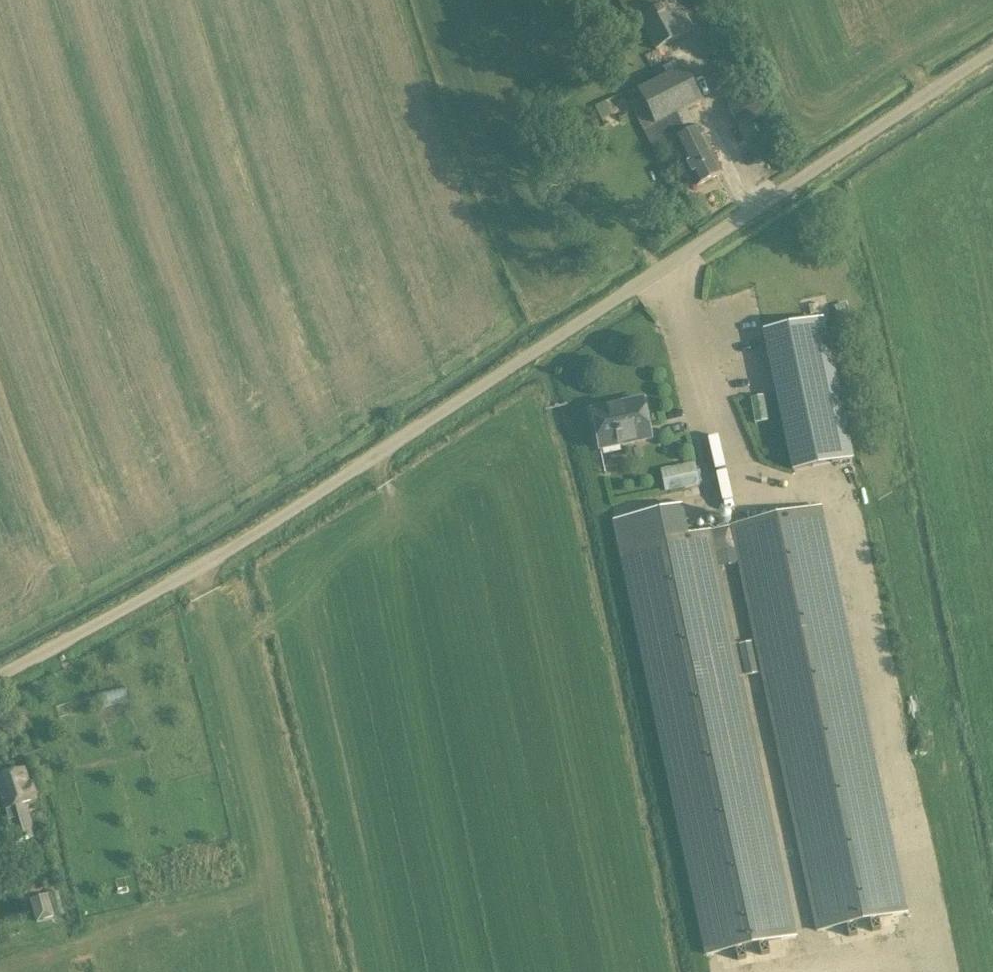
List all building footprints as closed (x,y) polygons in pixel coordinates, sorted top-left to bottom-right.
[(675,0),(617,0),(634,34),(643,30),(654,51),(694,31),(682,7),(679,8),(675,0)] [(698,129),(695,130),(685,111),(701,103),(683,67),(636,91),(639,98),(628,103),(651,152),(673,142),(696,187),(721,174),(698,129)] [(726,106),(738,129),(762,117),(750,93),(726,106)] [(763,333),(793,471),(851,459),(821,320),(763,333)] [(599,450),(650,439),(642,400),(591,411),(599,450)] [(661,472),(665,492),(699,485),(694,465),(661,472)] [(612,520),(611,519),(707,957),(796,938),(712,555),(736,550),(820,933),(908,914),(819,506),(689,536),(684,505),(612,520)] [(35,801),(31,791),(29,792),(22,772),(0,779),(0,797),(4,811),(3,811),(13,845),(36,838),(27,809),(36,806),(35,801)] [(29,897),(36,922),(55,917),(48,892),(29,897)]
